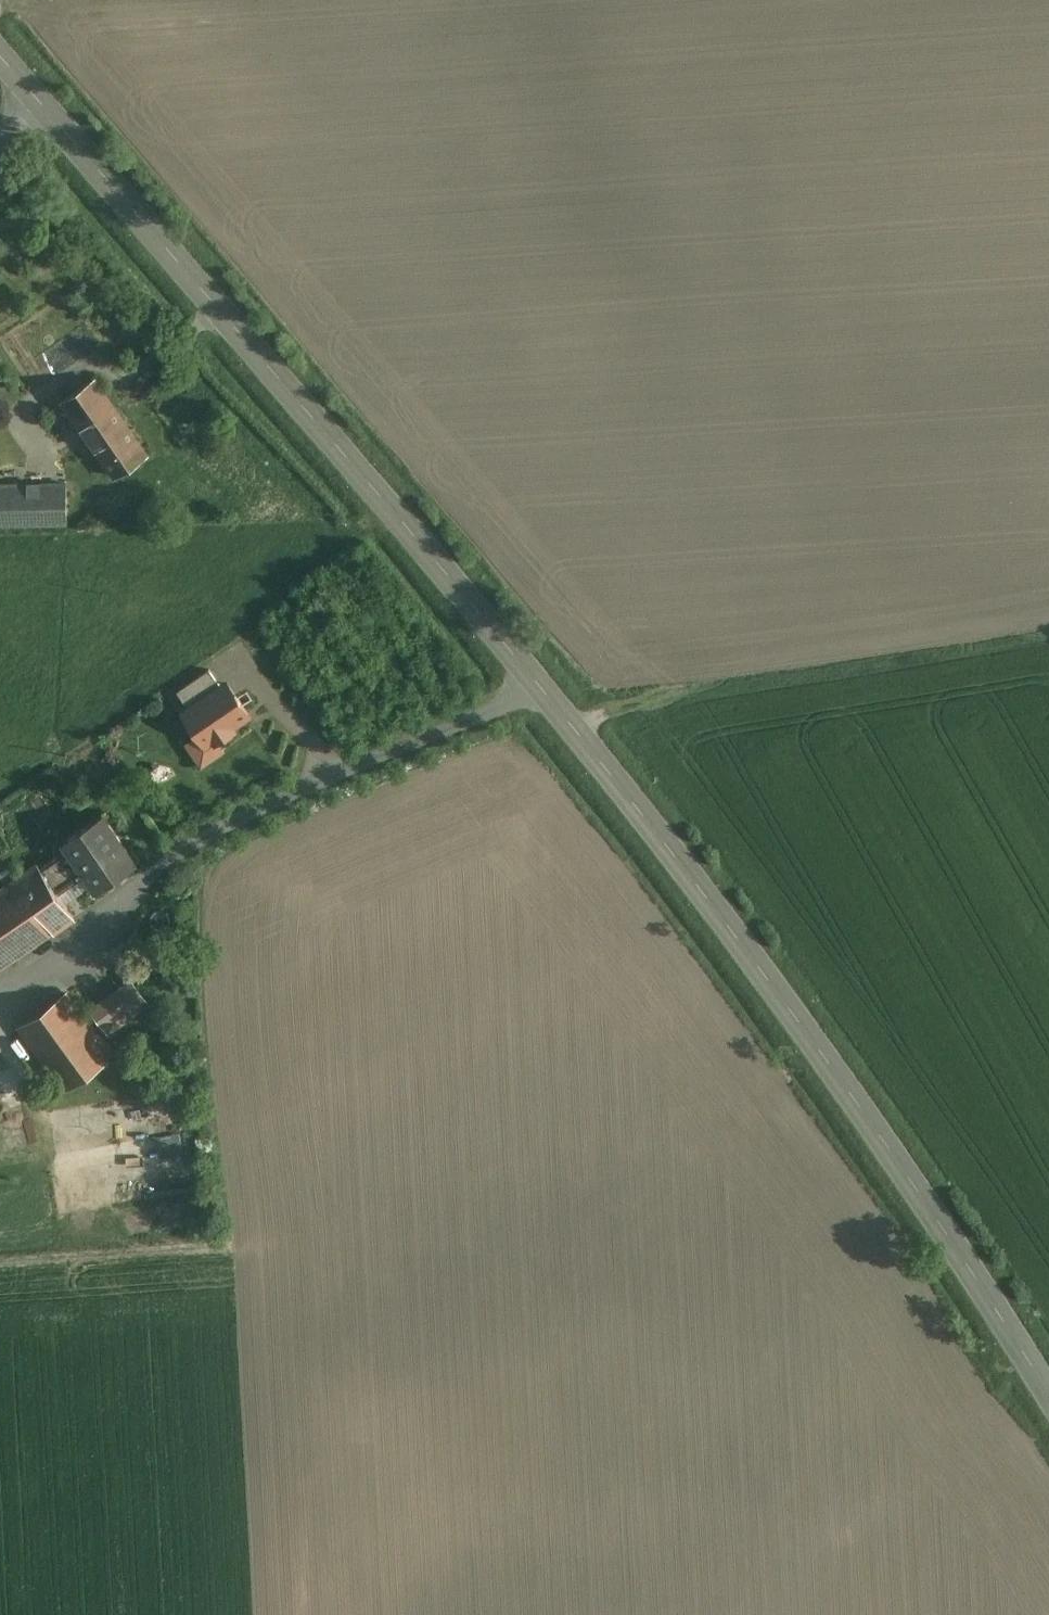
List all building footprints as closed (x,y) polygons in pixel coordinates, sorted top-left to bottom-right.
[(146,452),(93,374),(60,397),(113,474),(146,452)] [(69,476),(0,479),(0,523),(71,521),(69,476)] [(178,690),(190,708),(222,686),(210,668),(178,690)] [(190,708),(185,710),(207,742),(215,736),(217,739),(234,728),(232,726),(249,714),(228,682),(222,686),(190,708)] [(76,851),(92,874),(100,886),(135,862),(104,816),(69,840),(76,851)] [(76,907),(66,892),(92,874),(76,851),(50,868),(40,853),(4,877),(0,880),(0,958),(76,907)] [(75,978),(19,1015),(64,1082),(120,1044),(75,978)]
